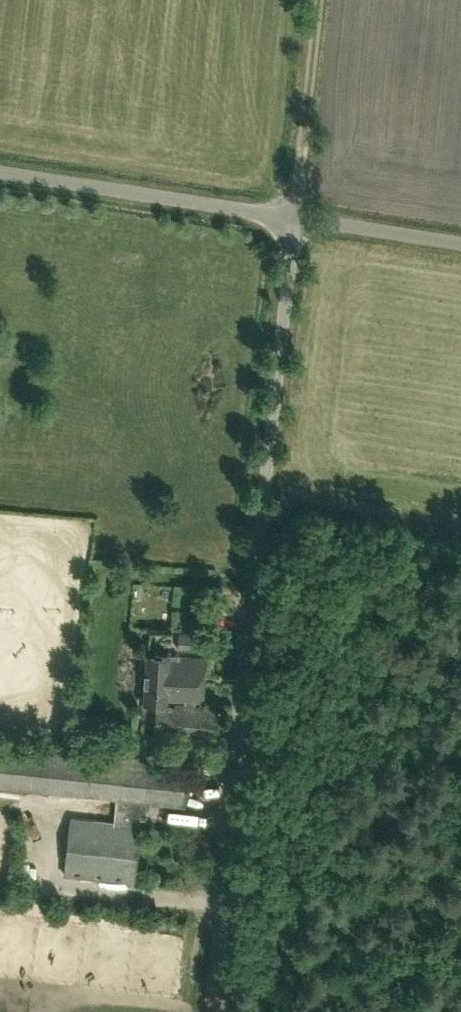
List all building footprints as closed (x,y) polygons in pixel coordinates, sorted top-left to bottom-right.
[(206,651),(206,633),(178,632),(177,650),(206,651)] [(203,701),(205,658),(178,657),(178,656),(170,655),(170,654),(146,653),(143,701),(167,702),(167,700),(203,701)] [(218,708),(175,704),(175,706),(159,705),(155,735),(215,741),(218,708)] [(188,764),(0,744),(0,787),(116,798),(113,820),(70,816),(63,874),(133,882),(137,843),(144,844),(146,826),(139,825),(140,819),(145,819),(147,804),(183,806),(188,764)]
